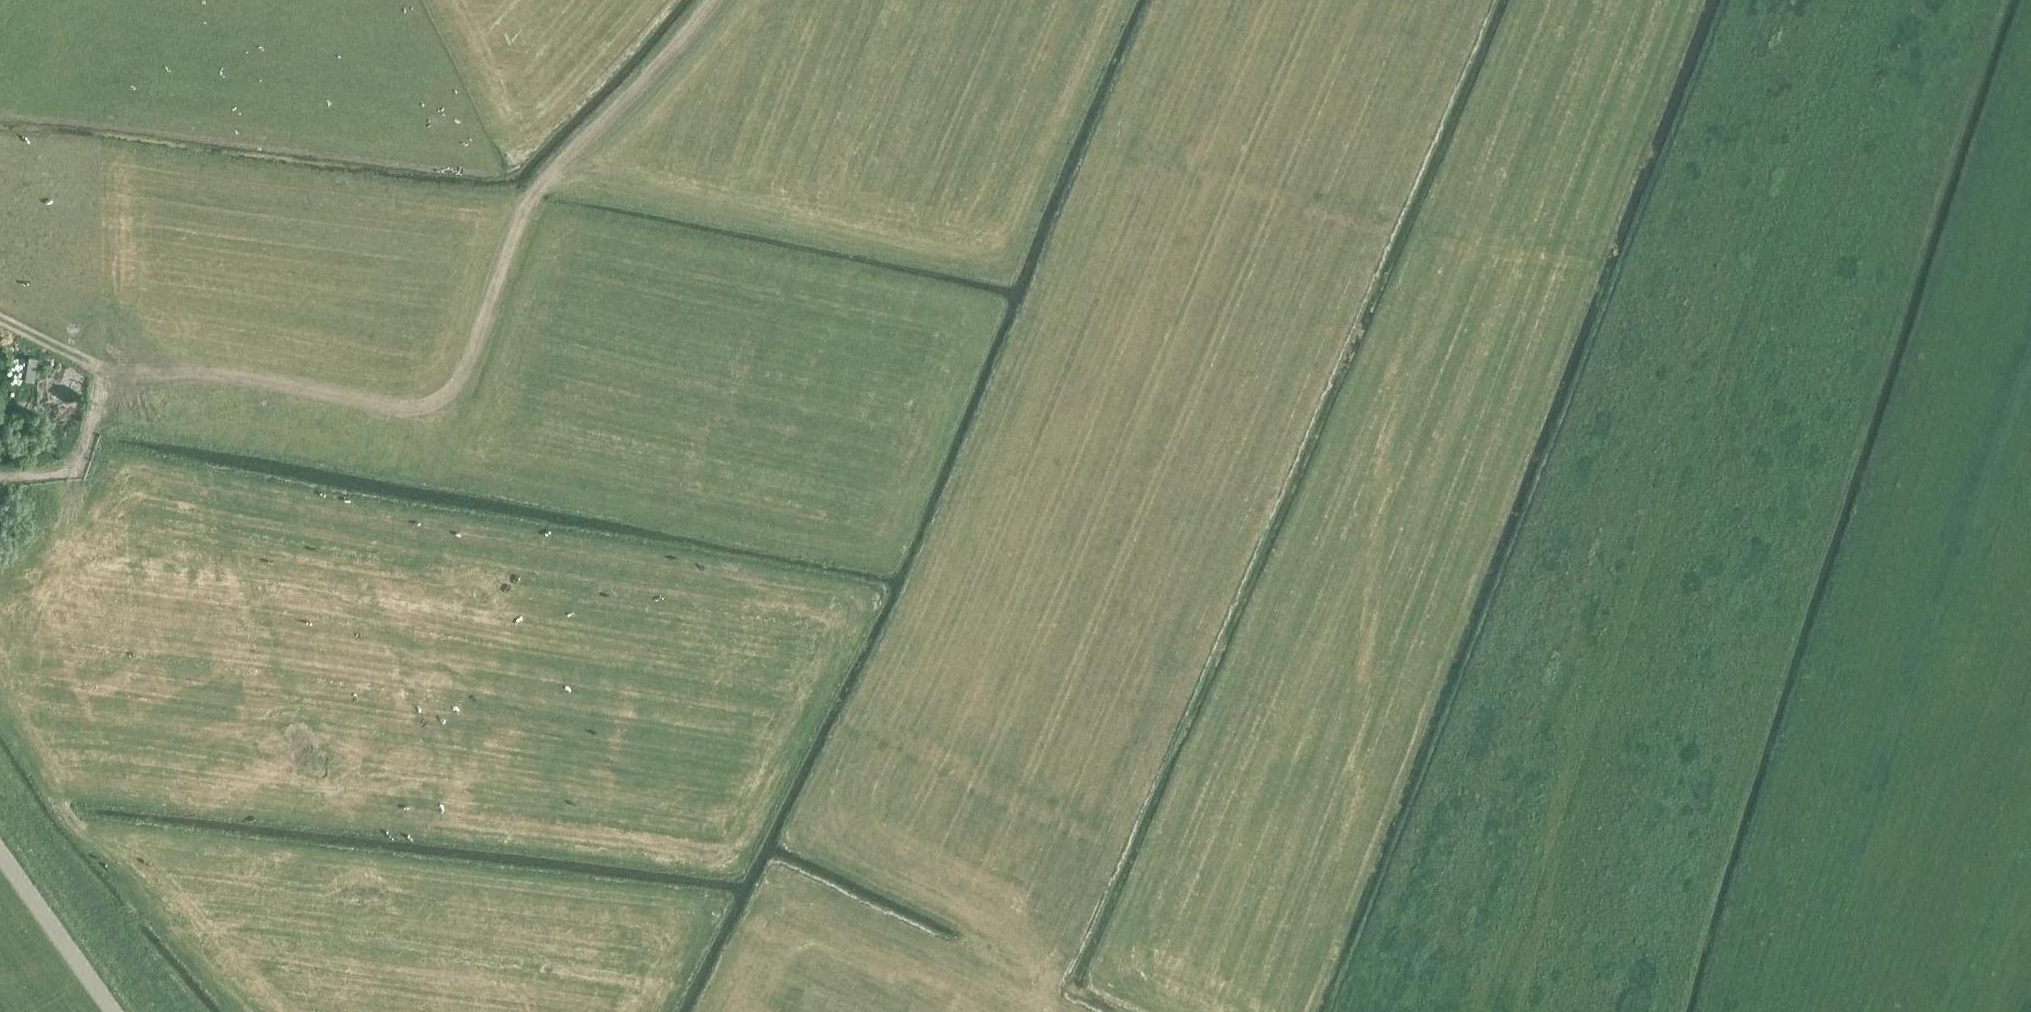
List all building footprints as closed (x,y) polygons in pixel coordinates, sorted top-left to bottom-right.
[(78,391),(82,379),(66,374),(62,386),(78,391)]
